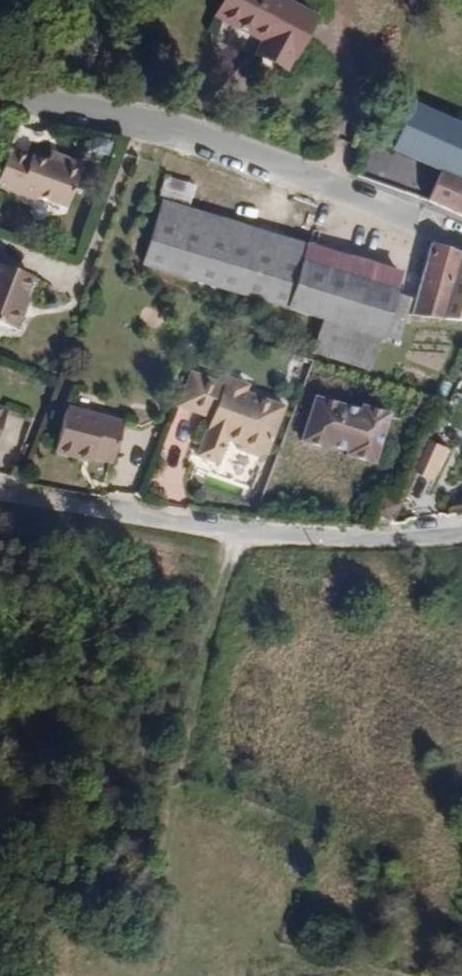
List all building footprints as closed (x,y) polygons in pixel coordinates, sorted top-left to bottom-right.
[(314,19),(279,0),(223,0),(214,16),(263,42),(257,54),(285,69),(292,56),(294,58),(314,19)] [(427,201),(461,217),(461,112),(459,111),(454,122),(414,104),(393,150),(440,171),(434,185),(427,201)] [(8,149),(0,172),(0,189),(34,201),(36,199),(66,209),(77,174),(47,163),(8,149)] [(386,165),(434,185),(440,171),(393,150),(386,165)] [(50,154),(47,163),(77,174),(81,164),(50,154)] [(218,217),(224,196),(165,178),(159,199),(218,217)] [(141,264),(321,320),(380,339),(381,336),(399,341),(410,299),(394,293),(399,275),(160,201),(141,264)] [(432,244),(411,316),(461,321),(461,304),(447,302),(460,254),(432,244)] [(460,254),(447,302),(461,304),(461,254),(460,254)] [(29,277),(0,267),(0,324),(12,328),(29,277)] [(380,339),(321,320),(311,355),(370,372),(380,339)] [(191,388),(178,419),(211,432),(198,464),(218,472),(228,448),(241,454),(239,459),(260,467),(262,463),(267,465),(286,418),(247,403),(251,396),(230,388),(227,394),(195,381),(191,388)] [(53,454),(76,460),(77,455),(91,459),(110,464),(121,423),(65,409),(53,454)] [(371,483),(390,437),(365,426),(363,432),(319,413),(302,454),(327,465),(328,461),(347,469),(346,472),(371,483)] [(430,496),(448,448),(433,442),(414,490),(430,496)] [(77,455),(76,460),(89,464),(91,459),(77,455)]
